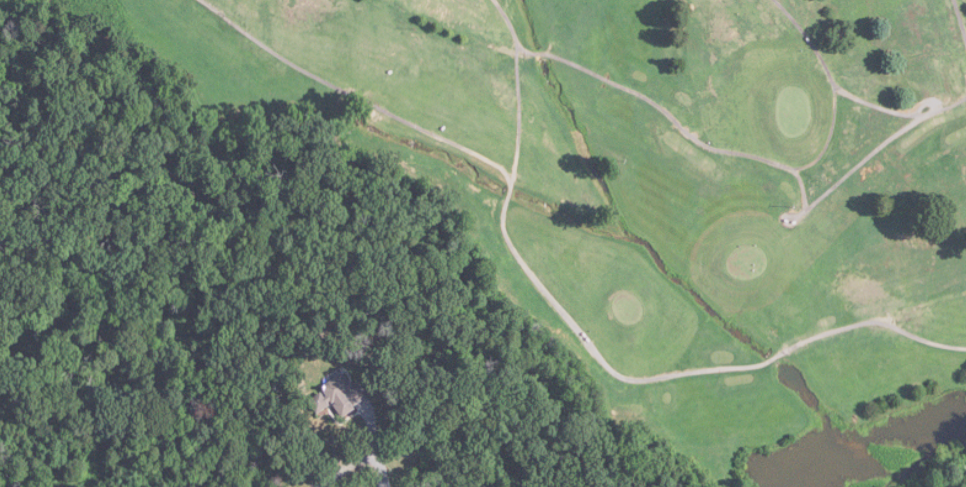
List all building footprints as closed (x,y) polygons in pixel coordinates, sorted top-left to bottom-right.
[(356,380),(347,385),(341,375),(304,397),(314,413),(331,404),(338,416),(367,399),(356,380)]
